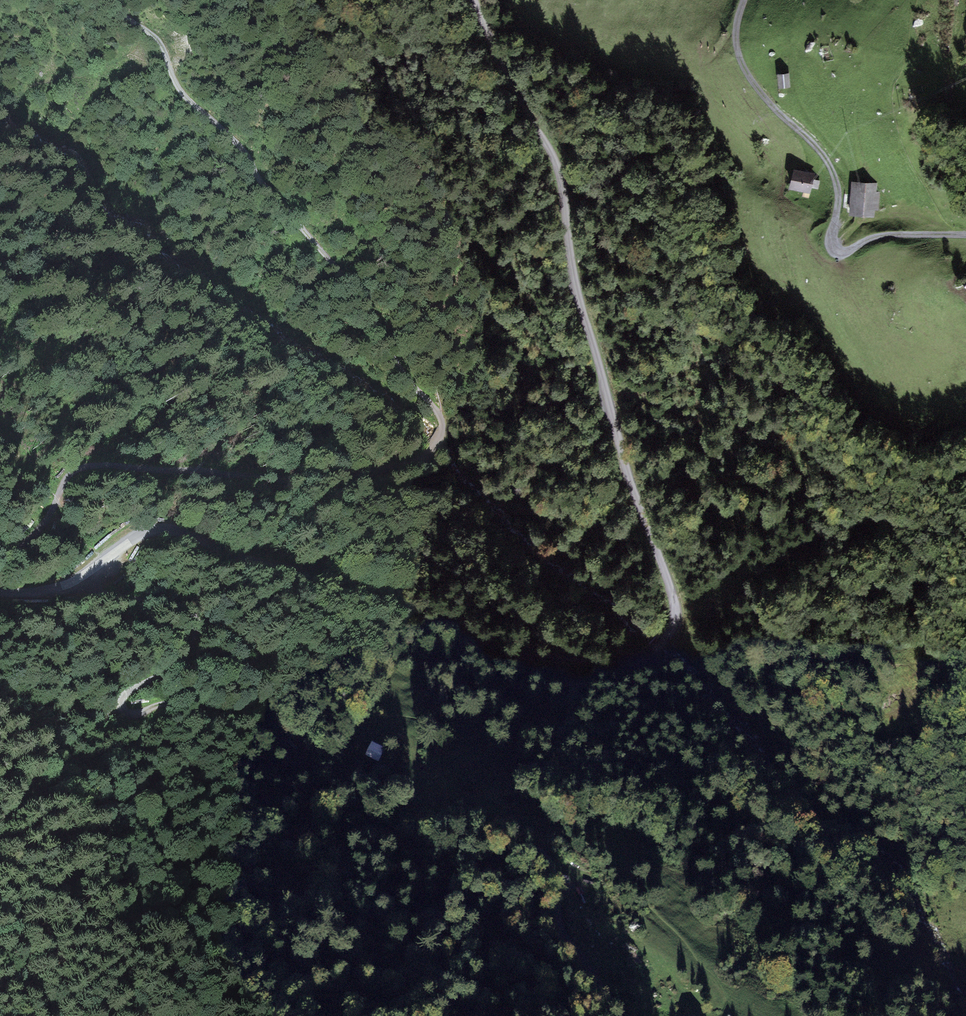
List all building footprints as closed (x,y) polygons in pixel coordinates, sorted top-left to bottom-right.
[(790,77),(777,78),(778,95),(791,94),(790,77)] [(813,175),(795,170),(790,186),(809,191),(813,175)] [(880,184),(855,184),(854,215),(879,215),(880,184)]
